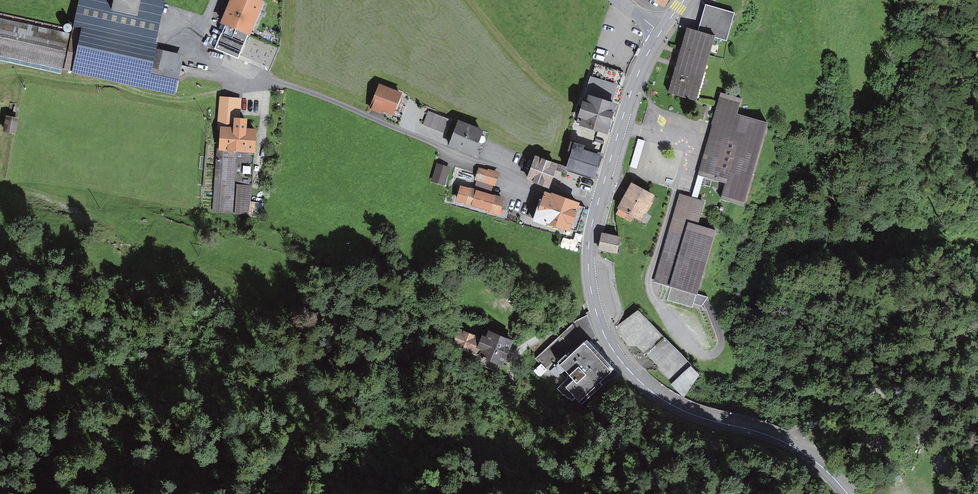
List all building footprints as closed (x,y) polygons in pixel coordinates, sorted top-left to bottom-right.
[(165,0),(79,0),(71,34),(0,18),(0,59),(60,73),(61,69),(175,94),(182,65),(184,55),(156,48),(158,42),(156,42),(165,0)] [(220,25),(224,26),(215,47),(242,58),(251,36),(266,2),(260,0),(229,0),(220,25)] [(698,31),(687,28),(668,93),(696,101),(715,37),(727,41),(735,13),(705,4),(698,31)] [(640,49),(636,46),(631,54),(635,56),(640,49)] [(578,121),(607,131),(615,108),(610,106),(620,74),(596,66),(578,121)] [(379,84),(369,109),(381,114),(382,111),(393,115),(403,93),(379,84)] [(721,199),(743,205),(765,124),(736,116),(740,101),(719,95),(697,177),(725,184),(721,199)] [(220,96),(216,129),(220,131),(219,147),(213,212),(232,213),(260,217),(261,203),(249,201),(251,189),(257,129),(247,128),(247,118),(240,117),(241,98),(220,96)] [(449,119),(428,110),(423,124),(444,132),(449,119)] [(2,117),(0,128),(0,130),(13,133),(16,120),(2,117)] [(483,130),(458,120),(448,145),(474,156),(483,130)] [(645,141),(638,139),(630,166),(637,168),(645,141)] [(566,151),(570,152),(566,169),(593,178),(601,155),(583,149),(585,145),(570,141),(566,151)] [(558,164),(534,155),(525,179),(550,188),(558,164)] [(445,186),(450,167),(436,163),(431,181),(445,186)] [(500,173),(479,168),(475,180),(477,180),(493,185),(495,186),(500,173)] [(500,216),(505,197),(490,193),(493,185),(477,180),(474,188),(462,185),(461,185),(456,201),(500,216)] [(655,195),(631,182),(616,208),(618,209),(616,214),(631,222),(634,218),(641,221),(645,213),(646,214),(653,202),(651,201),(655,195)] [(573,229),(580,204),(542,193),(534,219),(573,229)] [(666,300),(692,307),(694,304),(701,306),(709,297),(697,293),(716,230),(699,224),(704,200),(680,194),(653,282),(671,287),(666,300)] [(620,237),(602,233),(598,249),(618,254),(620,237)] [(619,260),(620,255),(601,252),(600,257),(619,260)] [(576,321),(536,358),(582,404),(615,372),(589,345),(597,338),(588,315),(576,321)] [(509,340),(489,333),(486,340),(459,330),(454,343),(459,345),(456,354),(493,368),(495,363),(500,364),(509,340)] [(691,371),(673,388),(684,399),(701,382),(691,371)] [(818,421),(811,425),(813,431),(821,427),(818,421)]
